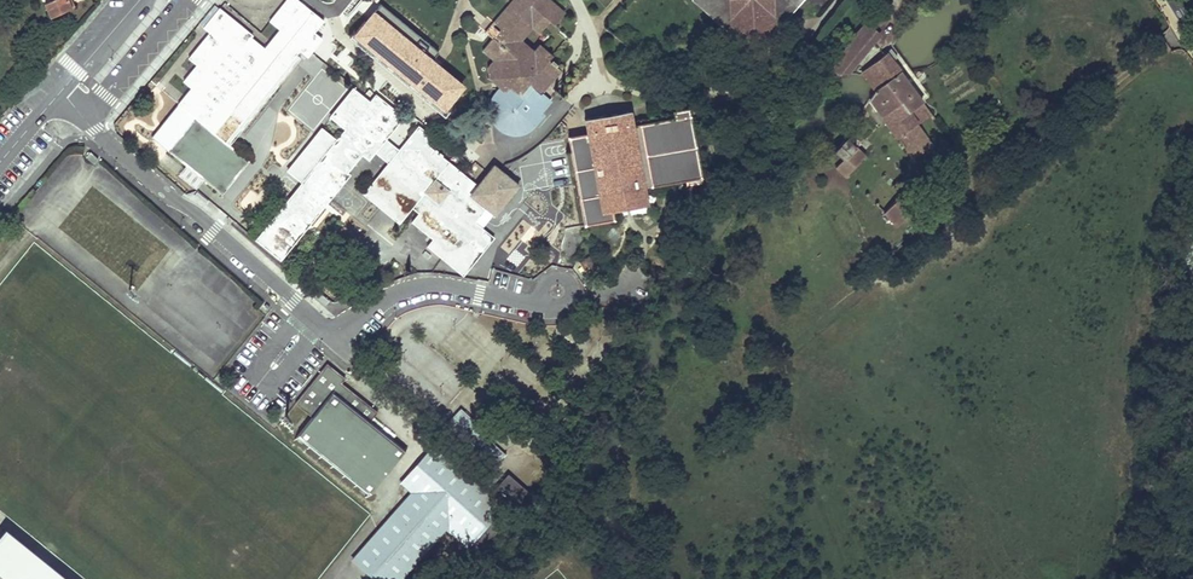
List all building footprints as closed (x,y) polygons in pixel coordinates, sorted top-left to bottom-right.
[(45,0),(51,13),(71,4),(69,0),(46,0),(45,0)] [(299,50),(307,57),(310,54),(316,46),(308,39),(314,32),(325,20),(301,0),(278,28),(264,45),(251,34),(217,7),(200,27),(208,33),(209,34),(189,59),(195,64),(197,66),(184,82),(190,87),(192,89),(180,104),(195,116),(199,120),(192,128),(188,125),(175,141),(178,144),(172,152),(220,191),(245,159),(224,142),(299,50)] [(268,20),(278,28),(301,0),(300,0),(285,0),(268,20)] [(525,125),(537,111),(531,105),(529,103),(521,102),(521,95),(529,85),(538,93),(545,84),(548,86),(558,75),(555,73),(558,69),(552,62),(549,64),(546,62),(549,60),(552,55),(542,47),(537,53),(531,60),(508,41),(528,17),(532,21),(542,29),(550,20),(555,24),(563,15),(546,0),(517,0),(513,5),(510,2),(493,22),(500,28),(493,37),(484,47),(496,58),(494,60),(488,66),(489,76),(495,76),(495,82),(509,89),(501,99),(499,97),(497,102),(495,108),(496,111),(497,116),(500,120),(502,122),(506,125),(514,127),(518,127),(525,125)] [(552,0),(546,0),(563,15),(566,12),(552,0)] [(688,1),(729,39),(729,35),(769,33),(770,40),(794,14),(796,11),(806,0),(689,0),(688,1)] [(252,33),(219,7),(217,7),(251,34),(252,33)] [(465,86),(374,13),(354,37),(445,111),(465,86)] [(519,38),(532,21),(528,17),(508,41),(531,60),(537,53),(519,38)] [(493,22),(485,32),(493,37),(500,28),(493,22)] [(830,72),(838,79),(850,73),(880,33),(868,24),(830,72)] [(321,39),(314,32),(308,39),(316,46),(321,39)] [(208,33),(188,57),(189,59),(209,34),(208,33)] [(730,43),(770,42),(770,40),(769,33),(729,35),(729,39),(730,43)] [(484,47),(482,50),(494,60),(496,58),(484,47)] [(933,145),(925,134),(918,123),(930,114),(893,63),(898,59),(892,51),(863,73),(874,90),(869,99),(914,158),(933,145)] [(195,64),(182,80),(184,82),(197,66),(195,64)] [(538,93),(529,103),(531,105),(540,95),(548,86),(545,84),(538,93)] [(537,111),(546,100),(554,91),(552,90),(548,86),(540,95),(531,105),(537,111)] [(190,87),(150,136),(168,150),(175,141),(188,125),(195,116),(180,104),(192,89),(190,87)] [(369,102),(354,89),(348,96),(364,109),(369,102)] [(301,183),(256,239),(279,258),(348,173),(362,154),(367,158),(375,148),(377,150),(390,161),(389,163),(409,180),(404,187),(419,199),(411,209),(418,214),(413,220),(434,237),(432,240),(427,246),(463,275),(494,237),(474,221),(485,208),(493,215),(517,185),(494,166),(477,187),(470,196),(463,190),(468,184),(460,178),(446,166),(448,163),(427,146),(431,140),(416,128),(399,150),(397,153),(383,142),(381,140),(401,115),(375,94),(369,102),(364,109),(348,96),(330,118),(345,130),(336,141),(320,128),(286,171),(301,183)] [(386,139),(403,117),(401,115),(381,140),(383,142),(386,139)] [(586,225),(614,219),(612,211),(611,201),(628,198),(645,195),(666,191),(703,184),(690,121),(633,132),(630,118),(607,123),(584,127),(587,144),(571,148),(586,225)] [(433,138),(418,126),(416,128),(431,140),(433,138)] [(833,150),(838,155),(842,159),(843,159),(855,147),(846,138),(833,150)] [(397,153),(399,150),(386,139),(383,142),(397,153)] [(865,157),(855,147),(843,159),(842,159),(821,183),(832,193),(865,157)] [(375,152),(377,150),(375,148),(367,158),(369,160),(375,152)] [(389,163),(390,161),(377,150),(375,152),(389,163)] [(90,152),(85,157),(94,165),(99,160),(90,152)] [(222,194),(249,161),(245,159),(220,191),(222,194)] [(389,163),(361,196),(397,225),(411,209),(419,199),(404,187),(409,180),(389,163)] [(463,175),(448,163),(446,166),(460,178),(463,175)] [(470,196),(477,187),(463,175),(460,178),(468,184),(463,190),(470,196)] [(885,212),(892,218),(898,224),(916,205),(903,193),(885,212)] [(434,237),(413,220),(411,223),(432,240),(434,237)] [(594,252),(584,260),(594,271),(603,264),(594,252)] [(344,380),(326,366),(312,384),(314,386),(312,389),(310,391),(308,389),(294,405),(312,419),(298,438),(368,494),(403,450),(369,422),(377,413),(341,384),(344,380)] [(473,444),(495,465),(505,455),(480,432),(481,431),(459,410),(447,423),(466,440),(465,442),(470,447),(473,444)] [(468,450),(490,470),(495,465),(473,444),(470,447),(468,450)] [(509,515),(502,509),(491,500),(433,448),(402,482),(414,491),(355,559),(377,578),(399,578),(449,522),(472,543),(492,521),(498,526),(509,515)] [(536,463),(507,495),(519,505),(549,474),(536,463)] [(499,491),(491,500),(502,509),(509,515),(516,506),(499,491)] [(0,534),(0,574),(7,578),(68,578),(4,528),(0,534)]
